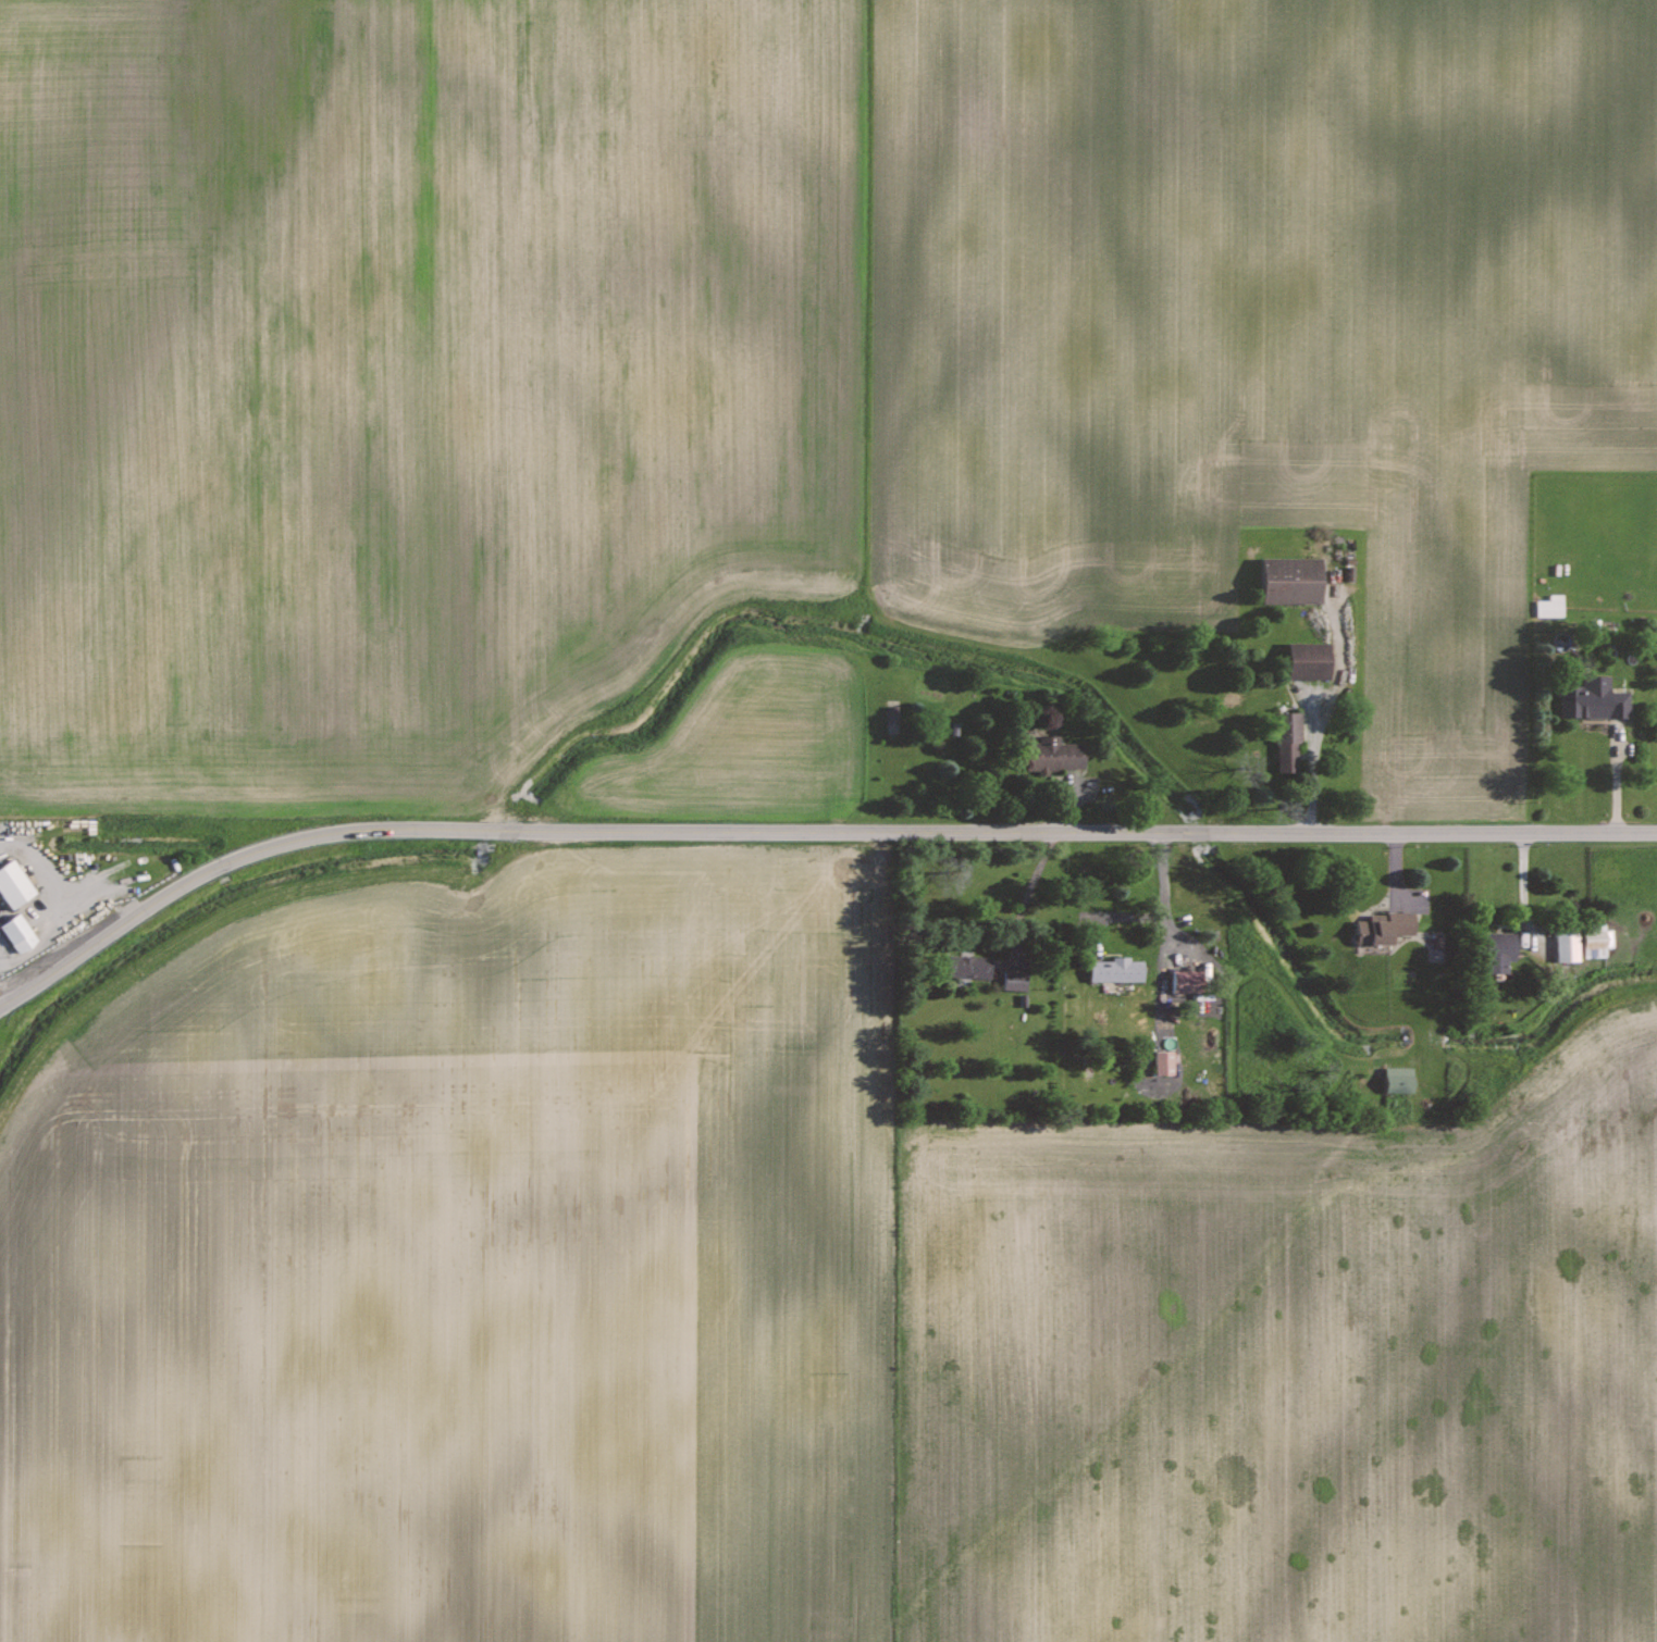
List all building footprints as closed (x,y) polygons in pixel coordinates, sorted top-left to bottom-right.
[(1323,556),(1264,558),(1265,604),(1325,602),(1323,556)] [(1564,617),(1564,594),(1549,594),(1550,599),(1537,600),(1537,617),(1564,617)] [(1333,642),(1290,642),(1290,678),(1332,679),(1333,642)] [(1631,718),(1631,691),(1610,691),(1610,676),(1583,676),(1583,686),(1561,685),(1561,717),(1631,718)] [(1278,772),(1301,771),(1300,712),(1277,713),(1278,772)] [(1086,743),(1060,743),(1060,735),(1032,735),(1031,770),(1086,770),(1086,743)] [(11,910),(37,893),(14,858),(0,867),(0,893),(11,910)] [(39,941),(19,912),(0,925),(0,927),(19,955),(39,941)] [(1416,912),(1370,913),(1370,920),(1358,920),(1358,944),(1396,944),(1396,934),(1416,934),(1416,912)] [(1585,957),(1607,957),(1607,948),(1614,947),(1614,929),(1585,929),(1585,957)] [(1581,961),(1579,930),(1557,931),(1558,962),(1581,961)] [(1510,973),(1509,961),(1518,960),(1517,932),(1488,932),(1489,973),(1510,973)] [(948,976),(992,978),(993,957),(949,956),(948,976)] [(1130,961),(1130,959),(1091,960),(1091,982),(1144,981),(1144,960),(1130,961)] [(1204,970),(1171,969),(1171,979),(1164,978),(1163,992),(1203,994),(1204,970)] [(1027,990),(1028,971),(1004,971),(1003,990),(1027,990)] [(1174,1051),(1156,1051),(1156,1075),(1174,1075),(1174,1051)] [(1415,1068),(1387,1067),(1386,1092),(1414,1093),(1415,1068)]
